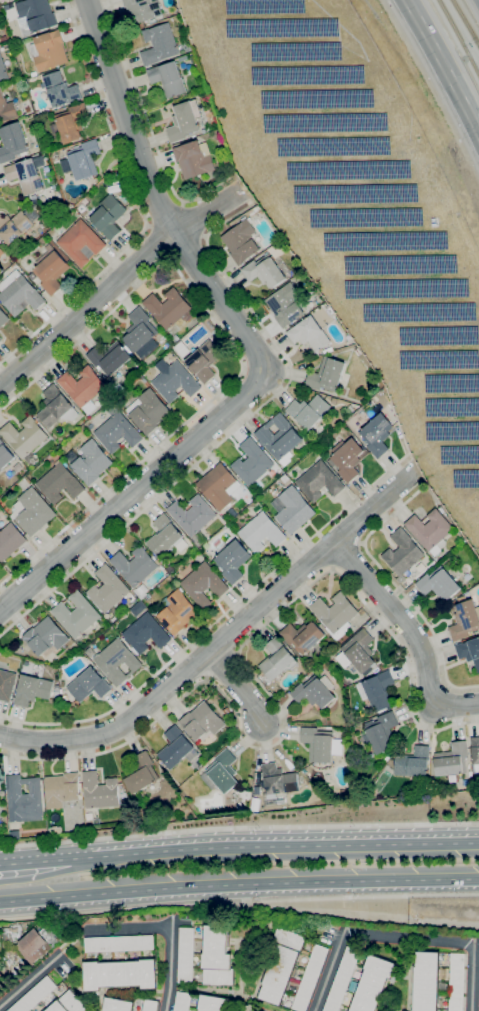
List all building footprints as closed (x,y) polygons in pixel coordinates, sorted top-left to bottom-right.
[(17,3),(25,0),(49,0),(53,13),(55,12),(59,24),(50,27),(33,32),(34,34),(24,37),(18,18),(21,17),(17,3)] [(125,7),(123,0),(159,0),(164,15),(156,18),(156,17),(133,25),(127,7),(125,7)] [(145,66),(141,52),(155,47),(152,40),(147,42),(143,31),(169,22),(180,54),(162,60),(162,61),(145,66)] [(40,73),(34,57),(35,57),(31,45),(37,43),(35,37),(60,29),(65,43),(64,43),(70,61),(48,69),(48,70),(40,73)] [(10,79),(0,82),(0,49),(10,79)] [(181,62),(179,57),(187,54),(189,59),(181,62)] [(187,92),(168,99),(162,81),(152,84),(147,70),(159,66),(160,66),(176,60),(187,92)] [(44,76),(61,70),(65,82),(68,81),(70,87),(79,84),(84,98),(71,102),(55,108),(44,76)] [(20,116),(0,123),(0,87),(2,86),(6,100),(7,99),(8,102),(14,100),(20,116)] [(172,143),(167,128),(176,125),(173,116),(177,115),(174,106),(191,100),(191,101),(197,99),(203,116),(198,118),(200,126),(201,129),(194,132),(195,135),(189,137),(188,134),(186,135),(188,138),(172,143)] [(66,145),(62,133),(55,136),(51,125),(59,122),(58,119),(57,119),(56,115),(71,110),(70,108),(86,102),(91,116),(81,120),(84,129),(80,131),(83,137),(81,138),(82,139),(66,145)] [(1,164),(0,161),(0,148),(5,146),(0,132),(0,129),(20,121),(29,147),(30,150),(28,151),(28,154),(22,157),(21,154),(16,156),(17,159),(1,164)] [(78,181),(74,170),(66,173),(62,161),(71,158),(70,156),(69,156),(68,151),(83,147),(82,143),(98,138),(103,153),(94,156),(100,174),(78,181)] [(186,180),(179,161),(178,162),(173,148),(199,140),(200,144),(207,142),(211,155),(212,154),(217,169),(216,169),(216,171),(211,173),(210,172),(209,172),(186,180)] [(26,196),(19,178),(10,181),(5,167),(17,163),(18,163),(34,157),(34,158),(43,155),(46,165),(37,169),(45,189),(26,196)] [(228,166),(225,161),(230,158),(233,163),(228,166)] [(92,189),(89,181),(98,177),(100,182),(92,189)] [(111,241),(97,226),(98,226),(91,219),(99,210),(98,209),(102,206),(100,204),(112,193),(128,210),(115,223),(122,230),(111,241)] [(81,213),(77,209),(81,205),(85,209),(81,213)] [(10,246),(0,235),(0,212),(4,218),(8,214),(13,219),(23,210),(35,224),(10,246)] [(239,266),(231,254),(233,253),(222,237),(241,223),(243,221),(241,219),(246,216),(247,218),(248,218),(257,231),(256,232),(260,237),(255,240),(261,250),(243,263),(239,266)] [(83,268),(57,242),(82,218),(108,245),(97,255),(96,254),(90,259),(91,260),(83,268)] [(52,296),(42,284),(44,283),(34,271),(39,266),(36,262),(48,251),(45,248),(50,243),(56,250),(57,250),(68,263),(71,267),(58,279),(64,286),(52,296)] [(274,289),(273,287),(272,288),(268,283),(265,285),(259,276),(250,282),(242,270),(256,259),(257,262),(270,253),(288,278),(274,289)] [(11,311),(0,298),(0,294),(2,291),(0,288),(0,284),(17,269),(22,274),(23,273),(47,301),(36,310),(30,304),(24,309),(25,309),(16,317),(11,311)] [(34,281),(29,276),(33,272),(38,277),(34,281)] [(284,328),(283,326),(283,327),(275,316),(276,315),(266,301),(285,287),(285,286),(291,282),(301,295),(296,298),(307,312),(291,324),(291,323),(284,328)] [(168,330),(155,315),(154,315),(143,302),(154,292),(164,304),(170,299),(166,295),(175,287),(193,308),(192,309),(196,314),(188,321),(186,318),(184,321),(182,318),(168,330)] [(11,319),(0,329),(0,306),(11,319)] [(144,360),(124,338),(130,333),(128,330),(136,323),(129,316),(140,306),(152,319),(149,321),(160,332),(154,338),(160,345),(144,360)] [(316,352),(308,341),(304,344),(301,340),(295,344),(286,332),(294,327),(298,324),(298,325),(312,315),(331,342),(316,352)] [(176,343),(171,338),(176,334),(180,338),(176,343)] [(205,384),(196,374),(196,373),(186,361),(210,339),(224,354),(209,367),(216,374),(205,384)] [(111,378),(102,368),(100,370),(88,356),(99,345),(105,352),(118,340),(134,357),(111,378)] [(337,392),(322,387),(321,390),(306,385),(311,370),(319,373),(325,355),(347,363),(338,388),(337,392)] [(171,404),(152,382),(178,359),(203,388),(191,397),(182,386),(176,391),(180,396),(171,404)] [(89,415),(83,408),(69,392),(68,393),(57,380),(69,370),(78,382),(84,377),(80,372),(89,364),(95,370),(94,371),(108,386),(92,400),(98,407),(89,415)] [(49,429),(37,415),(48,406),(44,401),(48,398),(43,393),(54,383),(74,407),(80,415),(73,421),(62,418),(49,429)] [(147,436),(145,433),(145,432),(141,427),(141,426),(131,414),(127,410),(140,399),(139,398),(151,388),(172,412),(158,424),(159,426),(147,436)] [(309,431),(297,420),(298,420),(293,416),(286,410),(296,399),(301,404),(305,400),(309,404),(319,394),(332,406),(309,431)] [(113,454),(94,432),(113,416),(109,411),(115,406),(120,411),(120,410),(135,427),(140,433),(145,439),(134,448),(124,437),(118,442),(122,446),(113,454)] [(284,467),(279,461),(265,445),(264,447),(259,441),(260,440),(255,434),(265,424),(266,425),(272,419),(272,420),(281,412),(295,427),(294,428),(304,439),(290,452),(293,455),(290,458),(292,460),(284,467)] [(378,459),(367,446),(369,444),(359,432),(382,412),(393,425),(392,426),(393,427),(388,432),(390,435),(382,441),(389,449),(378,459)] [(30,467),(23,459),(24,458),(11,443),(11,444),(0,431),(11,422),(20,432),(26,427),(22,423),(31,415),(36,420),(35,420),(49,437),(32,452),(38,460),(30,467)] [(250,487),(232,466),(240,459),(243,462),(249,456),(240,446),(251,436),(275,464),(250,487)] [(348,483),(338,472),(340,469),(336,464),(333,467),(324,456),(342,440),(345,443),(353,437),(364,450),(358,456),(361,460),(354,467),(360,473),(348,483)] [(4,469),(0,473),(0,438),(16,457),(4,468),(4,469)] [(90,486),(87,483),(72,465),(81,457),(85,453),(82,449),(94,438),(98,443),(98,444),(114,463),(99,475),(101,477),(90,486)] [(55,505),(49,499),(50,498),(37,484),(62,462),(60,460),(62,457),(68,464),(66,465),(76,477),(87,489),(76,499),(66,488),(60,493),(64,497),(55,505)] [(314,503),(296,482),(321,459),(346,487),(335,497),(325,486),(319,491),(323,495),(314,503)] [(221,512),(211,501),(212,500),(197,483),(222,462),(238,480),(227,490),(235,500),(221,512)] [(291,535),(275,516),(279,512),(271,503),(293,484),(302,496),(316,513),(291,535)] [(32,537),(16,518),(14,520),(10,516),(17,510),(13,505),(19,500),(18,499),(33,486),(58,514),(32,537)] [(199,548),(190,539),(192,538),(175,519),(174,519),(171,515),(171,514),(167,510),(178,500),(184,507),(190,502),(190,501),(199,493),(218,515),(199,531),(207,541),(199,548)] [(256,554),(250,548),(251,547),(238,532),(255,517),(249,511),(257,504),(263,510),(264,510),(288,537),(276,547),(267,536),(261,542),(265,546),(256,554)] [(435,556),(430,550),(428,552),(404,524),(415,514),(425,525),(431,520),(427,515),(436,508),(454,529),(443,538),(446,542),(444,546),(441,549),(442,550),(435,556)] [(160,559),(146,543),(160,530),(153,522),(164,513),(184,536),(182,538),(189,545),(181,552),(175,545),(171,548),(171,549),(160,559)] [(3,562),(0,558),(0,530),(1,531),(12,522),(28,540),(3,562)] [(400,576),(387,561),(387,562),(381,555),(390,548),(394,552),(399,547),(390,536),(401,526),(425,554),(400,576)] [(232,585),(222,573),(224,571),(220,566),(218,568),(214,562),(215,561),(214,559),(238,539),(252,556),(238,568),(244,575),(232,585)] [(134,588),(121,573),(120,573),(109,560),(120,551),(130,562),(135,557),(132,553),(141,544),(146,550),(146,551),(159,566),(134,588)] [(203,611),(180,583),(205,561),(229,588),(218,598),(209,587),(203,592),(212,603),(203,611)] [(105,614),(86,592),(95,585),(99,589),(105,584),(95,573),(106,563),(130,591),(105,614)] [(444,603),(433,589),(425,595),(415,584),(428,573),(430,575),(442,565),(444,568),(461,588),(444,603)] [(174,636),(157,616),(166,608),(160,602),(165,597),(166,598),(179,587),(184,594),(184,595),(199,613),(185,625),(186,627),(174,636)] [(75,639),(51,611),(62,601),(72,613),(78,607),(69,597),(77,589),(101,616),(75,639)] [(336,641),(325,628),(328,626),(325,622),(323,623),(321,620),(309,606),(320,597),(330,608),(336,603),(332,598),(341,591),(359,612),(348,622),(351,625),(347,628),(349,630),(336,641)] [(476,608),(478,607),(478,629),(468,633),(469,636),(453,641),(448,627),(458,623),(455,614),(458,613),(455,606),(458,605),(456,599),(465,595),(467,601),(473,598),(476,608)] [(137,655),(131,648),(133,647),(121,634),(147,611),(172,639),(161,649),(151,638),(145,643),(149,647),(140,655),(139,654),(137,655)] [(44,661),(23,637),(33,627),(34,628),(49,615),(64,633),(65,633),(71,639),(58,650),(57,649),(44,661)] [(303,655),(293,643),(290,645),(279,632),(290,623),(297,630),(305,623),(307,626),(313,621),(314,622),(315,622),(326,635),(303,655)] [(365,676),(352,661),(345,668),(335,658),(343,651),(340,648),(364,627),(374,639),(368,645),(374,652),(370,656),(376,662),(370,667),(373,670),(365,676)] [(271,681),(258,665),(273,653),(266,644),(276,635),(285,646),(285,645),(296,659),(299,663),(290,670),(287,669),(284,672),(284,671),(271,681)] [(117,687),(93,659),(120,637),(143,665),(117,687)] [(463,643),(478,637),(478,673),(473,660),(467,662),(466,657),(460,659),(454,645),(463,642),(463,643)] [(80,703),(67,687),(92,666),(104,679),(104,678),(113,688),(101,698),(95,690),(80,703)] [(10,702),(0,700),(0,669),(17,674),(10,702)] [(375,713),(368,698),(362,700),(356,685),(364,681),(378,675),(378,674),(389,669),(396,683),(384,688),(385,691),(387,690),(393,704),(375,713)] [(28,707),(14,704),(22,674),(54,682),(50,699),(36,696),(35,702),(30,701),(28,707)] [(322,709),(317,702),(313,706),(306,699),(299,705),(289,693),(301,682),(304,685),(316,674),(320,679),(325,675),(334,686),(329,690),(335,698),(322,709)] [(197,741),(182,724),(181,724),(179,721),(190,712),(191,713),(206,700),(226,725),(214,735),(210,730),(197,741)] [(377,755),(371,741),(366,744),(362,735),(367,733),(366,731),(367,730),(365,726),(364,724),(372,720),(373,723),(378,720),(377,717),(392,710),(399,724),(390,728),(397,745),(377,755)] [(171,769),(158,754),(172,742),(164,733),(175,724),(184,735),(184,734),(195,748),(199,754),(190,761),(186,757),(171,769)] [(331,762),(309,761),(310,743),(301,743),(302,727),(317,728),(317,731),(333,732),(331,762)] [(470,737),(478,736),(478,764),(474,764),(472,749),(470,737)] [(437,776),(434,753),(453,751),(451,742),(467,740),(468,756),(465,756),(467,772),(437,776)] [(427,776),(410,775),(410,776),(394,775),(395,755),(414,756),(415,745),(429,746),(429,758),(428,758),(427,776)] [(225,794),(217,785),(212,790),(200,776),(205,771),(217,760),(215,758),(227,747),(237,759),(230,765),(236,773),(233,776),(239,783),(225,794)] [(133,794),(124,779),(132,775),(125,763),(146,750),(154,764),(152,765),(159,778),(133,794)] [(264,806),(262,794),(267,793),(265,777),(263,778),(261,764),(276,762),(277,768),(282,768),(283,774),(297,772),(300,790),(275,794),(277,804),(264,806)] [(87,808),(85,788),(84,788),(83,771),(98,770),(99,785),(107,784),(106,779),(118,778),(119,786),(118,786),(119,806),(87,808)] [(47,809),(46,800),(48,800),(45,777),(64,775),(64,773),(79,772),(79,776),(78,776),(81,799),(69,800),(70,801),(63,802),(64,808),(47,809)] [(10,823),(6,775),(21,774),(21,779),(40,777),(44,815),(43,815),(43,820),(10,823)] [(257,811),(250,810),(253,797),(260,799),(257,811)] [(204,924),(229,925),(228,953),(233,953),(233,968),(235,968),(234,986),(221,986),(210,986),(210,985),(202,985),(203,970),(201,970),(202,952),(203,952),(204,924)] [(281,1007),(259,998),(263,986),(262,985),(277,944),(271,941),(277,927),(288,931),(289,930),(299,934),(299,935),(306,938),(281,1007)] [(31,965),(15,946),(20,942),(19,942),(36,928),(42,936),(48,931),(59,943),(44,956),(43,955),(31,965)] [(192,983),(178,983),(180,928),(194,928),(192,983)] [(85,992),(84,962),(99,962),(99,963),(115,963),(114,951),(86,952),(85,937),(153,935),(154,949),(125,951),(126,962),(142,962),(142,960),(156,960),(157,989),(141,989),(141,986),(102,988),(102,991),(85,992)] [(329,949),(306,1010),(300,1010),(292,1008),(315,944),(329,949)] [(361,951),(338,1010),(323,1010),(347,946),(361,951)] [(465,954),(463,1010),(449,1010),(449,1008),(438,1008),(438,1010),(411,1010),(412,995),(414,995),(414,966),(416,966),(416,952),(439,953),(439,955),(451,955),(451,953),(465,954)] [(389,979),(377,1010),(349,1010),(365,969),(363,969),(369,953),(398,964),(392,980),(389,979)] [(58,987),(31,1010),(7,1010),(48,975),(58,987)] [(84,1003),(91,1010),(43,1010),(71,987),(85,1003),(84,1003)] [(192,994),(189,1010),(174,1010),(178,991),(192,994)] [(230,1000),(228,1010),(199,1010),(198,1010),(201,995),(230,1000)] [(137,1003),(135,1010),(103,1010),(106,997),(137,1003)] [(159,1001),(157,1010),(141,1010),(144,999),(159,1001)]
